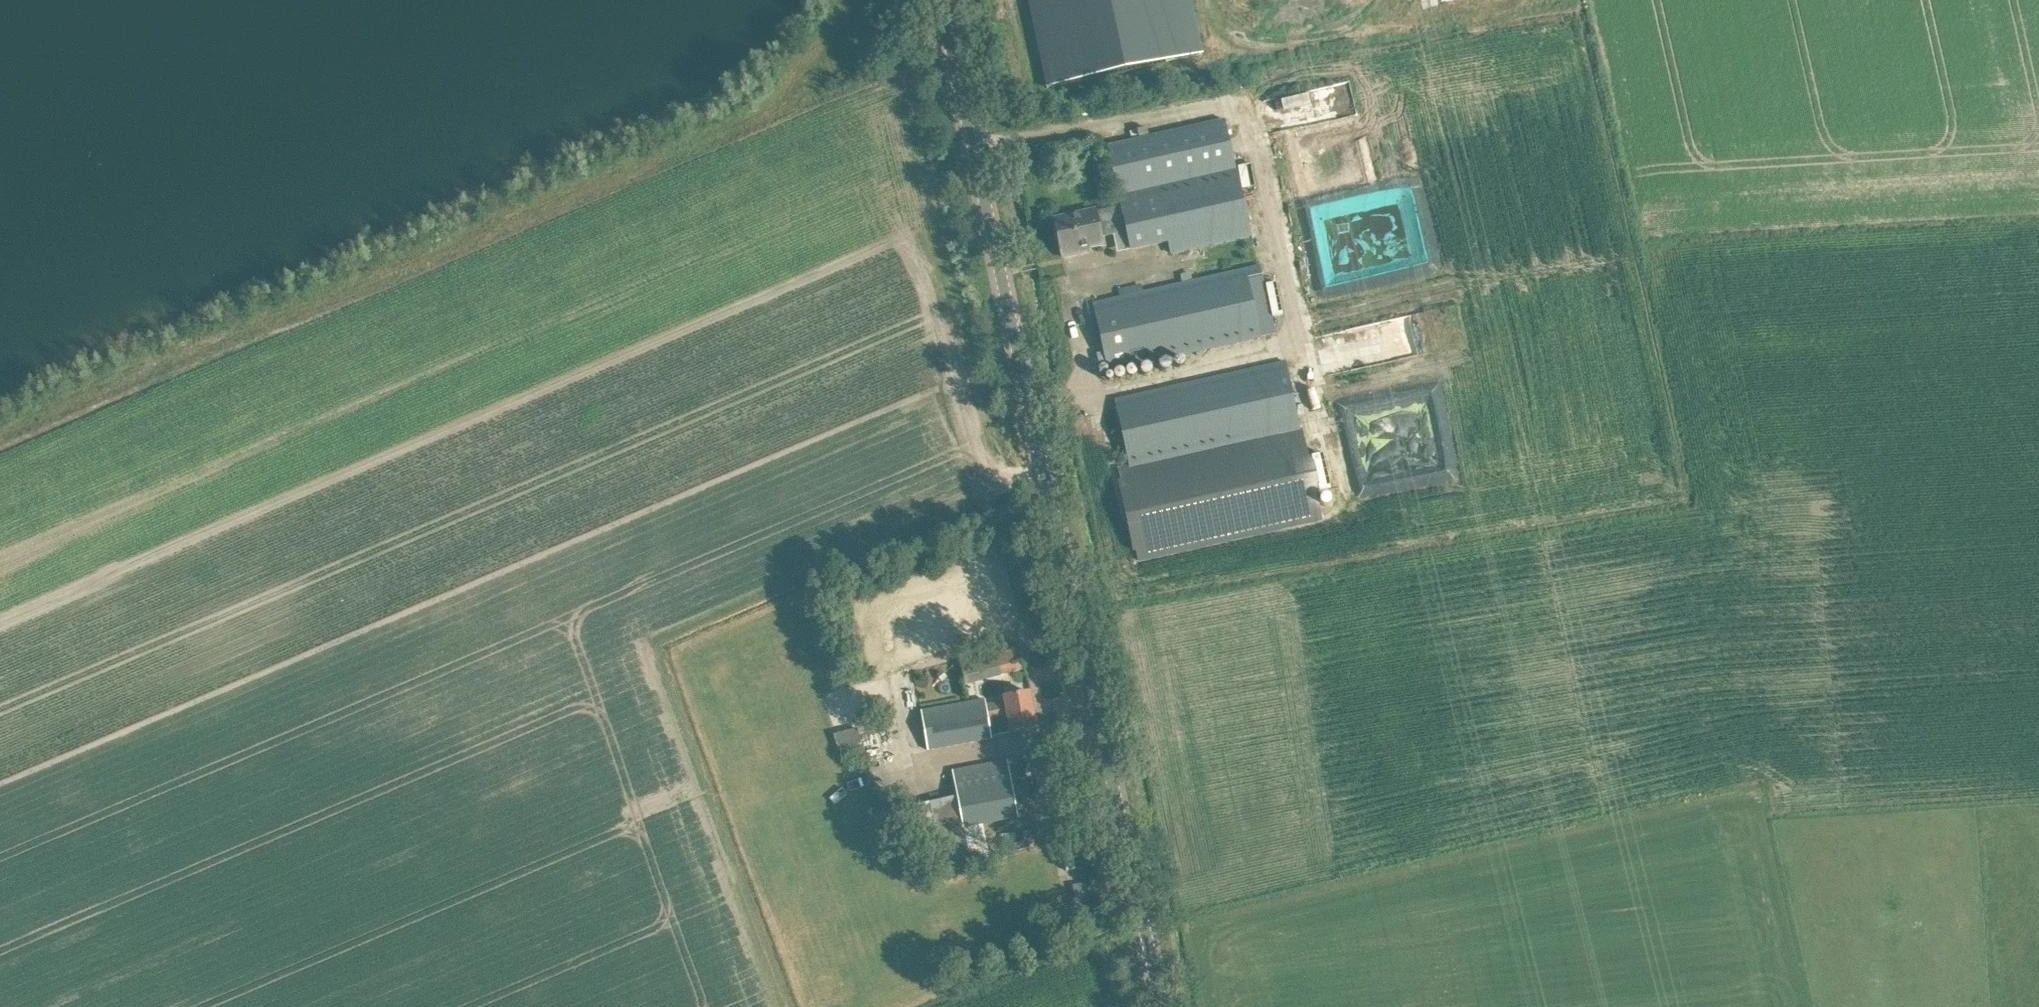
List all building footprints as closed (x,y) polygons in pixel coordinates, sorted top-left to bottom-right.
[(1048,88),(1202,55),(1190,0),(1029,0),(1048,88)] [(1225,120),(1127,142),(1108,146),(1121,206),(1119,206),(1124,228),(1126,228),(1131,250),(1168,241),(1171,254),(1191,249),(1251,236),(1236,169),(1225,120)] [(1124,228),(1119,206),(1095,212),(1095,211),(1054,220),(1062,253),(1103,244),(1100,233),(1124,228)] [(1113,291),(1097,294),(1099,303),(1088,305),(1089,309),(1094,308),(1108,371),(1275,333),(1260,266),(1115,299),(1113,291)] [(1286,361),(1134,396),(1115,400),(1120,424),(1111,426),(1115,445),(1125,443),(1130,466),(1130,467),(1301,429),(1286,361)] [(1321,520),(1301,429),(1130,467),(1130,466),(1119,468),(1140,561),(1321,520)] [(1024,669),(1017,646),(959,661),(965,684),(1024,669)] [(1036,728),(1030,693),(1010,696),(1000,698),(1000,701),(982,704),(981,698),(918,710),(926,751),(971,742),(991,739),(990,736),(1036,728)] [(860,727),(836,734),(841,751),(865,744),(860,727)] [(981,825),(1037,814),(1035,805),(1031,806),(1026,783),(1011,786),(1007,760),(952,771),(957,798),(905,808),(914,855),(939,851),(943,871),(989,863),(981,825)] [(1087,886),(1073,889),(1077,907),(1091,904),(1087,886)]
